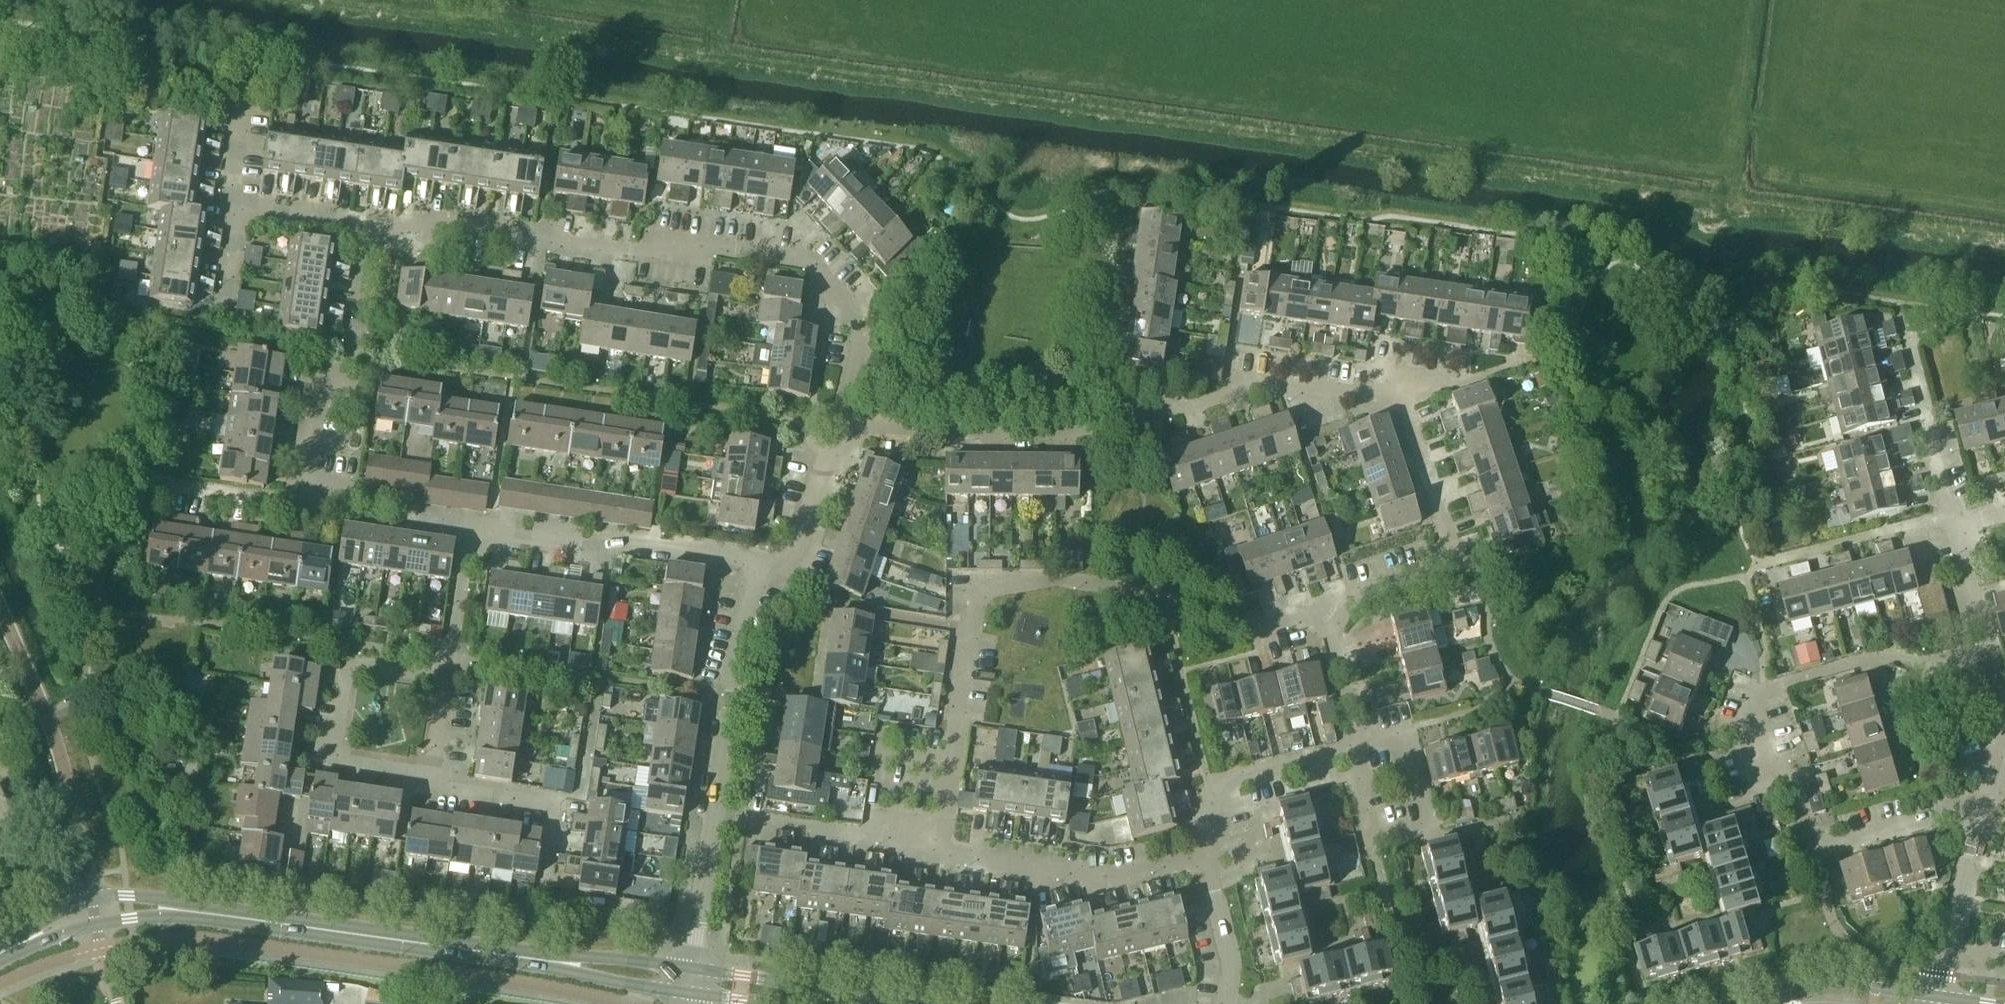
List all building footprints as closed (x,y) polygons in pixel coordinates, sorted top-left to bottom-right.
[(308,83),(290,80),(287,97),(306,100),(308,83)] [(354,90),(336,87),(333,104),(351,107),(354,90)] [(400,96),(381,94),(379,111),(397,114),(400,96)] [(428,95),(427,95),(425,111),(443,114),(446,97),(428,95)] [(490,104),(472,102),(470,119),(488,121),(490,104)] [(536,111),(518,108),(515,126),(534,128),(536,111)] [(155,160),(199,167),(206,122),(162,115),(155,160)] [(106,122),(104,140),(120,143),(123,124),(106,122)] [(309,180),(316,136),(270,129),(263,173),(309,180)] [(403,179),(448,186),(455,142),(407,135),(405,149),(408,150),(403,179)] [(362,143),(316,136),(309,180),(355,187),(362,143)] [(221,146),(222,139),(209,137),(208,144),(221,146)] [(448,186),(493,193),(500,149),(455,142),(448,186)] [(362,143),(355,187),(401,194),(403,179),(408,150),(405,149),(362,143)] [(668,201),(678,203),(686,150),(664,146),(658,183),(671,185),(668,201)] [(219,157),(220,150),(207,148),(206,155),(219,157)] [(493,193),(538,200),(545,156),(500,149),(493,193)] [(690,188),(702,190),(707,153),(686,150),(678,203),(687,204),(690,188)] [(711,208),(721,209),(729,156),(707,153),(702,190),(713,192),(711,208)] [(565,212),(575,213),(583,160),(561,156),(555,193),(568,195),(565,212)] [(750,159),(729,156),(721,209),(730,211),(732,194),(744,196),(750,159)] [(771,163),(750,159),(744,196),(756,198),(753,214),(763,216),(771,163)] [(162,207),(192,212),(199,167),(155,160),(148,208),(162,210),(162,207)] [(587,198),(599,200),(604,163),(583,160),(575,213),(584,214),(587,198)] [(819,178),(822,175),(808,161),(795,198),(797,199),(809,188),(819,178)] [(816,195),(824,204),(851,178),(836,161),(819,178),(809,188),(797,199),(804,207),(816,195)] [(626,166),(604,163),(599,200),(611,202),(608,218),(618,219),(626,166)] [(788,203),(788,199),(793,166),(771,163),(763,216),(773,217),(775,201),(788,203)] [(648,169),(626,166),(618,219),(627,221),(630,204),(642,206),(648,169)] [(107,187),(108,187),(125,190),(128,171),(110,168),(107,187)] [(827,231),(866,193),(851,178),(824,204),(833,212),(821,224),(827,231)] [(282,194),(283,182),(277,181),(275,193),(282,194)] [(214,191),(215,184),(202,182),(201,189),(214,191)] [(293,196),(295,183),(288,182),(286,195),(293,196)] [(327,201),(329,188),(322,187),(320,200),(327,201)] [(419,200),(421,188),(415,187),(413,199),(419,200)] [(431,202),(432,189),(426,188),(424,201),(431,202)] [(338,203),(340,190),(333,189),(331,202),(338,203)] [(212,202),(213,195),(200,193),(199,200),(212,202)] [(881,209),(866,193),(827,231),(834,238),(846,226),(854,235),(881,209)] [(372,208),(374,195),(367,194),(365,207),(372,208)] [(464,207),(466,195),(460,194),(458,206),(464,207)] [(476,209),(477,196),(471,195),(469,208),(476,209)] [(383,210),(385,197),(378,196),(377,209),(383,210)] [(510,214),(512,201),(505,200),(503,213),(510,214)] [(521,216),(523,203),(516,202),(514,215),(521,216)] [(155,253),(199,260),(206,214),(192,212),(162,207),(162,210),(155,253)] [(869,251),(896,225),(881,209),(854,235),(863,243),(851,255),(857,262),(869,251)] [(115,215),(112,234),(129,236),(132,218),(115,215)] [(1123,235),(1176,243),(1179,221),(1142,216),(1141,228),(1124,226),(1123,235)] [(910,239),(896,225),(869,251),(884,266),(879,270),(889,281),(925,246),(914,235),(910,239)] [(221,238),(222,231),(210,230),(209,236),(221,238)] [(1173,265),(1176,243),(1123,235),(1121,245),(1138,248),(1136,259),(1173,265)] [(277,331),(321,337),(335,245),(291,238),(277,331)] [(219,249),(221,243),(208,241),(207,247),(219,249)] [(245,246),(242,265),(259,268),(262,249),(245,246)] [(199,260),(155,253),(148,300),(192,306),(199,260)] [(419,312),(427,259),(417,258),(415,274),(402,272),(397,309),(419,312)] [(440,316),(446,279),(434,277),(436,261),(427,259),(419,312),(440,316)] [(1133,281),(1137,282),(1170,286),(1173,265),(1136,259),(1134,271),(1118,268),(1116,278),(1133,281)] [(350,269),(351,262),(338,261),(337,267),(350,269)] [(120,262),(117,281),(134,283),(137,264),(120,262)] [(462,319),(470,266),(460,264),(458,280),(446,279),(440,316),(462,319)] [(564,315),(570,278),(555,276),(556,267),(544,265),(543,274),(548,275),(542,312),(564,315)] [(483,322),(489,285),(477,283),(479,267),(470,266),(462,319),(483,322)] [(750,268),(746,273),(744,275),(752,282),(758,275),(750,268)] [(504,325),(512,272),(503,271),(500,287),(489,285),(483,322),(504,325)] [(348,280),(349,274),(337,272),(336,278),(348,280)] [(527,329),(529,310),(532,292),(519,290),(522,274),(512,272),(504,325),(527,329)] [(564,315),(585,319),(587,309),(588,310),(591,291),(602,293),(605,274),(593,272),(591,281),(570,278),(564,315)] [(1312,275),(1290,272),(1289,283),(1283,320),(1305,323),(1310,286),(1312,275)] [(712,273),(710,286),(719,287),(721,275),(712,273)] [(214,283),(215,277),(203,275),(202,281),(214,283)] [(1261,317),(1267,280),(1246,276),(1240,313),(1261,317)] [(1393,319),(1399,282),(1377,279),(1374,295),(1375,296),(1369,333),(1379,334),(1382,318),(1393,319)] [(804,309),(805,302),(800,301),(803,286),(766,280),(762,302),(804,309)] [(1283,320),(1289,283),(1267,280),(1261,317),(1283,320)] [(1174,286),(1170,286),(1137,282),(1135,296),(1131,295),(1129,302),(1171,309),(1174,286)] [(1412,339),(1420,285),(1399,282),(1393,319),(1405,321),(1402,338),(1412,339)] [(1226,283),(1224,295),(1233,296),(1235,284),(1226,283)] [(1436,326),(1442,289),(1420,285),(1412,339),(1422,341),(1424,324),(1436,326)] [(213,294),(214,288),(201,286),(200,292),(213,294)] [(1326,326),(1332,289),(1310,286),(1305,323),(1326,326)] [(626,297),(633,298),(634,288),(624,287),(623,293),(626,297)] [(645,296),(646,290),(634,288),(633,298),(641,299),(645,296)] [(1353,292),(1332,289),(1326,326),(1348,329),(1353,292)] [(1455,346),(1463,292),(1442,289),(1436,326),(1448,328),(1446,344),(1455,346)] [(238,292),(235,310),(252,313),(255,294),(238,292)] [(1375,296),(1374,295),(1353,292),(1348,329),(1369,333),(1375,296)] [(1479,332),(1485,295),(1463,292),(1455,346),(1465,347),(1467,330),(1479,332)] [(676,305),(678,295),(666,293),(665,299),(668,304),(676,305)] [(688,303),(689,297),(678,295),(676,305),(683,306),(688,303)] [(1223,307),(1231,309),(1233,296),(1224,295),(1223,307)] [(1501,335),(1506,298),(1485,295),(1479,332),(1491,334),(1488,351),(1498,352),(1501,335)] [(1542,298),(1541,298),(1527,296),(1526,301),(1506,298),(1501,335),(1521,338),(1520,345),(1535,347),(1542,298)] [(803,315),(804,309),(762,302),(759,325),(778,327),(796,329),(798,315),(803,315)] [(1167,330),(1171,309),(1129,302),(1128,309),(1133,310),(1130,324),(1167,330)] [(716,305),(707,304),(706,316),(714,318),(716,305)] [(343,314),(344,307),(332,306),(331,312),(343,314)] [(608,313),(588,310),(587,309),(585,319),(581,346),(603,350),(608,313)] [(603,350),(624,353),(630,316),(608,313),(603,350)] [(645,357),(651,320),(630,316),(624,353),(645,357)] [(712,330),(714,318),(706,316),(704,329),(712,330)] [(1815,330),(1819,348),(1874,334),(1870,316),(1815,330)] [(342,325),(343,319),(330,317),(329,323),(342,325)] [(645,357),(667,360),(673,323),(651,320),(645,357)] [(1895,328),(1894,321),(1883,324),(1885,331),(1895,328)] [(667,360),(689,364),(695,327),(673,323),(667,360)] [(1124,338),(1123,345),(1164,351),(1167,330),(1130,324),(1128,339),(1124,338)] [(1218,338),(1227,339),(1229,326),(1220,325),(1218,338)] [(778,327),(775,348),(816,354),(817,348),(813,347),(815,332),(796,329),(778,327)] [(1895,328),(1885,331),(1881,332),(1883,339),(1897,336),(1895,328)] [(1819,348),(1824,365),(1879,351),(1874,334),(1819,348)] [(1216,350),(1225,351),(1227,339),(1218,338),(1216,350)] [(1279,350),(1280,340),(1269,338),(1268,348),(1279,350)] [(1292,341),(1280,340),(1279,350),(1290,351),(1292,341)] [(1767,346),(1770,359),(1782,356),(1779,344),(1767,346)] [(478,347),(458,345),(457,358),(477,360),(478,347)] [(1161,374),(1164,351),(1123,345),(1122,352),(1126,353),(1124,368),(1161,374)] [(1322,356),(1323,346),(1312,345),(1311,354),(1322,356)] [(1334,348),(1323,346),(1322,356),(1333,358),(1334,348)] [(710,348),(701,347),(699,359),(708,361),(710,348)] [(775,348),(771,370),(808,375),(811,361),(815,361),(816,354),(775,348)] [(190,351),(187,365),(197,367),(200,353),(190,351)] [(1353,361),(1365,362),(1366,353),(1355,351),(1353,361)] [(1824,365),(1828,383),(1883,369),(1879,351),(1824,365)] [(237,374),(280,380),(283,358),(240,352),(237,374)] [(528,370),(555,375),(558,358),(531,354),(528,370)] [(1894,366),(1904,363),(1903,356),(1892,359),(1894,366)] [(706,373),(708,361),(699,359),(697,372),(706,373)] [(1896,373),(1906,370),(1904,363),(1894,366),(1896,373)] [(177,365),(173,384),(187,386),(190,368),(177,365)] [(1212,380),(1220,382),(1222,369),(1213,368),(1212,380)] [(1833,400),(1888,386),(1883,369),(1828,383),(1833,400)] [(806,390),(808,375),(771,370),(768,392),(809,398),(811,390),(806,390)] [(1765,371),(1755,373),(1758,383),(1767,381),(1765,371)] [(233,395),(276,402),(280,380),(237,374),(233,395)] [(1771,398),(1786,394),(1782,377),(1767,381),(1771,398)] [(376,420),(406,425),(412,385),(381,381),(376,420)] [(439,401),(440,402),(442,390),(412,385),(406,425),(435,429),(439,401)] [(1442,426),(1494,409),(1486,386),(1451,398),(1455,410),(1439,415),(1442,426)] [(1833,400),(1838,418),(1892,403),(1888,386),(1833,400)] [(1913,398),(1912,391),(1901,394),(1903,401),(1913,398)] [(230,417),(273,423),(276,402),(233,395),(230,417)] [(1547,406),(1556,403),(1554,396),(1545,399),(1547,406)] [(1913,398),(1903,401),(1899,402),(1901,409),(1915,405),(1913,398)] [(433,441),(463,446),(469,406),(440,402),(439,401),(435,429),(433,441)] [(1892,403),(1838,418),(1842,436),(1897,422),(1892,403)] [(2004,442),(2004,424),(2000,404),(1979,410),(1989,446),(2004,442)] [(493,450),(499,410),(469,406),(463,446),(493,450)] [(1298,453),(1286,417),(1274,421),(1269,406),(1259,409),(1277,460),(1298,453)] [(539,451),(545,411),(514,407),(508,446),(539,451)] [(186,412),(167,409),(165,427),(183,430),(186,412)] [(1277,460),(1259,409),(1250,412),(1255,428),(1244,431),(1256,467),(1277,460)] [(1465,439),(1500,428),(1494,409),(1442,426),(1445,433),(1461,428),(1465,439)] [(1967,452),(1989,446),(1979,410),(1957,416),(1967,452)] [(539,451),(568,455),(574,416),(545,411),(539,451)] [(598,460),(604,420),(574,416),(568,455),(598,460)] [(227,438),(270,444),(273,423),(230,417),(227,438)] [(1256,467),(1244,431),(1233,435),(1228,419),(1219,422),(1236,474),(1256,467)] [(1393,440),(1386,419),(1350,431),(1357,452),(1393,440)] [(598,460),(627,464),(633,425),(604,420),(598,460)] [(1219,422),(1209,425),(1215,441),(1203,445),(1215,480),(1236,474),(1219,422)] [(627,464),(658,469),(664,429),(633,425),(627,464)] [(1455,465),(1507,448),(1500,428),(1465,439),(1468,451),(1452,456),(1455,465)] [(1777,451),(1792,447),(1788,432),(1773,435),(1777,451)] [(1187,433),(1186,433),(1178,436),(1195,487),(1215,480),(1203,445),(1192,449),(1187,433)] [(1558,435),(1555,449),(1564,452),(1568,437),(1558,435)] [(1195,487),(1178,436),(1168,439),(1174,455),(1162,459),(1173,494),(1195,487)] [(1834,451),(1838,469),(1893,454),(1889,436),(1834,451)] [(1323,437),(1313,441),(1315,448),(1326,444),(1323,437)] [(224,459),(267,466),(270,444),(227,438),(224,459)] [(782,459),(780,459),(766,457),(768,444),(730,438),(727,461),(781,469),(782,459)] [(1357,452),(1364,473),(1400,461),(1393,440),(1357,452)] [(1902,445),(1904,452),(1914,449),(1913,442),(1902,445)] [(686,446),(672,444),(670,451),(684,454),(686,446)] [(1304,447),(1308,459),(1317,456),(1313,444),(1304,447)] [(1478,481),(1514,469),(1507,448),(1455,465),(1459,474),(1474,469),(1478,481)] [(1914,449),(1904,452),(1900,453),(1902,460),(1916,456),(1914,449)] [(867,463),(862,478),(897,490),(903,473),(878,465),(881,456),(866,451),(862,461),(867,463)] [(667,452),(665,466),(672,467),(674,453),(667,452)] [(1893,454),(1838,469),(1843,486),(1898,472),(1893,454)] [(946,496),(968,496),(968,459),(946,458),(946,496)] [(220,481),(263,488),(267,466),(224,459),(220,481)] [(990,459),(968,459),(968,496),(990,496),(990,459)] [(990,496),(1011,496),(1012,459),(990,459),(990,496)] [(1033,459),(1012,459),(1011,496),(1033,497),(1033,459)] [(1033,497),(1055,497),(1055,459),(1033,459),(1033,497)] [(1077,460),(1055,459),(1055,497),(1077,497),(1077,460)] [(724,482),(761,488),(763,476),(779,478),(781,469),(727,461),(724,482)] [(1400,461),(1364,473),(1370,493),(1407,481),(1400,461)] [(672,467),(665,466),(664,472),(678,474),(679,468),(672,467)] [(367,480),(382,482),(384,470),(368,467),(367,480)] [(1469,507),(1521,490),(1514,469),(1478,481),(1482,492),(1466,497),(1469,507)] [(1898,472),(1843,486),(1847,504),(1902,489),(1898,472)] [(1318,488),(1327,485),(1322,473),(1314,476),(1318,488)] [(424,500),(439,503),(441,490),(426,488),(428,476),(413,474),(411,486),(426,488),(424,500)] [(1911,479),(1913,487),(1923,484),(1922,477),(1911,479)] [(889,515),(897,490),(862,478),(856,494),(841,489),(838,498),(889,515)] [(1978,491),(1989,488),(1986,478),(1975,481),(1978,491)] [(1370,493),(1377,514),(1414,502),(1407,481),(1370,493)] [(776,502),(774,502),(759,500),(761,488),(724,482),(721,503),(774,512),(776,502)] [(1925,491),(1923,484),(1913,487),(1915,494),(1925,491)] [(1331,497),(1327,485),(1318,488),(1322,500),(1331,497)] [(1902,489),(1847,504),(1852,522),(1907,508),(1902,489)] [(1492,522),(1527,510),(1521,490),(1469,507),(1472,516),(1488,510),(1492,522)] [(530,508),(532,495),(516,493),(514,506),(530,508)] [(1294,505),(1305,502),(1301,493),(1291,497),(1294,505)] [(484,509),(486,497),(471,495),(469,507),(484,509)] [(547,498),(532,495),(530,508),(545,510),(547,498)] [(882,536),(889,515),(838,498),(835,507),(850,512),(846,524),(882,536)] [(589,517),(591,504),(576,502),(574,515),(589,517)] [(1414,502),(1377,514),(1384,535),(1421,523),(1414,502)] [(774,512),(721,503),(717,526),(754,531),(756,519),(773,521),(774,512)] [(606,507),(591,504),(589,517),(604,519),(606,507)] [(1528,512),(1527,510),(1492,522),(1499,541),(1492,544),(1497,558),(1544,542),(1540,531),(1549,528),(1542,507),(1528,512)] [(633,524),(649,526),(651,513),(635,511),(633,524)] [(1332,529),(1340,526),(1336,514),(1328,517),(1332,529)] [(147,566),(177,570),(186,517),(172,515),(170,529),(153,526),(147,566)] [(177,570),(207,575),(213,535),(197,533),(199,519),(186,517),(177,570)] [(207,575),(237,579),(245,526),(232,524),(230,538),(213,535),(207,575)] [(824,539),(875,556),(882,536),(846,524),(843,535),(827,530),(824,539)] [(1322,564),(1333,560),(1334,560),(1322,524),(1297,532),(1315,583),(1327,579),(1322,564)] [(968,551),(968,525),(954,525),(954,551),(968,551)] [(237,579),(266,584),(272,544),(256,542),(258,528),(245,526),(237,579)] [(1344,538),(1340,526),(1332,529),(1336,541),(1344,538)] [(362,567),(367,530),(345,527),(340,564),(362,567)] [(389,533),(367,530),(362,567),(383,570),(389,533)] [(1308,585),(1315,583),(1297,532),(1274,540),(1286,576),(1303,570),(1308,585)] [(266,584),(296,588),(304,535),(291,533),(289,547),(272,544),(266,584)] [(405,574),(410,537),(389,533),(383,570),(405,574)] [(317,537),(304,535),(296,588),(326,593),(332,553),(315,550),(317,537)] [(431,540),(410,537),(405,574),(426,577),(431,540)] [(868,577),(875,556),(824,539),(821,548),(836,553),(833,565),(868,577)] [(448,580),(454,543),(431,540),(426,577),(448,580)] [(1250,548),(1262,583),(1271,581),(1276,596),(1285,593),(1280,577),(1286,576),(1274,540),(1250,548)] [(1918,591),(1913,572),(1909,554),(1896,558),(1892,541),(1883,544),(1897,596),(1918,591)] [(1897,596),(1883,544),(1874,546),(1878,562),(1866,566),(1876,602),(1897,596)] [(1252,587),(1262,583),(1250,548),(1240,552),(1238,546),(1224,551),(1240,598),(1254,594),(1252,587)] [(1876,602),(1866,566),(1854,569),(1850,552),(1841,555),(1855,607),(1876,602)] [(1855,607),(1841,555),(1831,557),(1836,574),(1824,577),(1834,613),(1855,607)] [(615,557),(613,570),(621,571),(623,559),(615,557)] [(509,616),(517,562),(507,561),(505,577),(492,575),(487,612),(509,616)] [(946,570),(959,570),(959,561),(946,561),(946,570)] [(989,571),(989,562),(976,561),(976,570),(989,571)] [(530,619),(536,582),(524,580),(527,564),(517,562),(509,616),(530,619)] [(989,571),(1002,571),(1002,562),(989,562),(989,571)] [(1020,562),(1019,571),(1032,571),(1032,562),(1020,562)] [(1045,562),(1032,562),(1032,571),(1045,571),(1045,562)] [(1834,613),(1824,577),(1813,580),(1809,563),(1799,566),(1813,618),(1834,613)] [(664,586),(706,592),(707,586),(702,585),(705,570),(668,564),(664,586)] [(825,586),(842,591),(861,598),(868,577),(833,565),(829,576),(813,571),(810,580),(825,586)] [(1813,618),(1799,566),(1790,568),(1794,585),(1782,588),(1791,624),(1813,618)] [(1936,566),(1935,566),(1925,569),(1931,592),(1943,589),(1936,566)] [(552,622),(560,569),(550,567),(548,584),(536,582),(530,619),(552,622)] [(573,625),(579,588),(567,586),(569,570),(560,569),(552,622),(573,625)] [(1931,592),(1925,569),(1913,572),(1918,591),(1919,595),(1931,592)] [(600,592),(603,575),(593,574),(591,590),(579,588),(573,625),(595,629),(601,592),(600,592)] [(931,575),(928,584),(940,588),(943,580),(931,575)] [(661,608),(698,613),(700,599),(705,600),(706,592),(664,586),(661,608)] [(619,589),(610,587),(608,600),(617,601),(619,589)] [(1919,595),(1922,607),(1946,601),(1943,589),(1931,592),(1919,595)] [(1994,600),(2004,638),(2004,597),(1994,600)] [(931,598),(928,609),(937,612),(941,601),(931,598)] [(617,601),(608,600),(606,613),(615,614),(617,601)] [(1949,612),(1946,601),(1922,607),(1925,618),(1949,612)] [(1395,637),(1429,629),(1426,614),(1430,613),(1428,606),(1390,615),(1395,637)] [(658,630),(699,636),(700,629),(696,628),(698,613),(661,608),(658,630)] [(1451,613),(1453,623),(1465,620),(1463,610),(1451,613)] [(332,621),(344,623),(346,614),(333,612),(332,621)] [(1925,618),(1928,630),(1952,624),(1949,612),(1925,618)] [(606,613),(605,621),(626,624),(627,616),(615,614),(606,613)] [(831,637),(868,642),(872,620),(835,615),(831,637)] [(374,627),(376,619),(363,617),(362,625),(374,627)] [(322,632),(324,619),(315,618),(313,631),(322,632)] [(388,620),(376,619),(374,627),(387,629),(388,620)] [(1456,632),(1468,629),(1465,620),(1453,623),(1456,632)] [(405,632),(418,634),(419,625),(406,623),(405,632)] [(1928,630),(1929,633),(1931,641),(1955,635),(1952,624),(1928,630)] [(418,634),(429,636),(430,636),(431,627),(419,625),(418,634)] [(1731,634),(1709,625),(1704,639),(1727,647),(1731,634)] [(1395,637),(1400,658),(1439,649),(1438,648),(1446,646),(1441,627),(1430,630),(1429,629),(1395,637)] [(612,631),(603,630),(602,643),(610,644),(612,631)] [(698,642),(699,636),(658,630),(655,651),(692,657),(694,642),(698,642)] [(1713,651),(1681,638),(1673,635),(1665,655),(1672,658),(1672,659),(1705,672),(1713,651)] [(831,637),(828,658),(865,664),(868,642),(831,637)] [(946,654),(948,642),(939,641),(937,653),(946,654)] [(1663,645),(1652,641),(1648,650),(1660,654),(1663,645)] [(610,644),(602,643),(600,655),(608,656),(610,644)] [(1796,648),(1801,668),(1821,662),(1816,643),(1796,648)] [(1147,646),(1103,656),(1135,789),(1121,792),(1133,839),(1176,829),(1165,785),(1179,781),(1147,646)] [(1406,679),(1440,671),(1436,656),(1440,655),(1439,649),(1400,658),(1406,679)] [(1660,654),(1648,650),(1645,659),(1656,663),(1660,654)] [(559,666),(560,653),(549,651),(547,664),(559,666)] [(690,671),(692,657),(655,651),(651,673),(693,679),(694,671),(690,671)] [(1461,655),(1464,665),(1476,662),(1473,652),(1461,655)] [(946,654),(937,653),(936,666),(944,667),(946,654)] [(1157,666),(1170,663),(1168,656),(1156,659),(1157,666)] [(828,658),(825,680),(862,685),(865,664),(828,658)] [(1697,692),(1705,672),(1672,659),(1664,679),(1697,692)] [(276,662),(272,684),(316,690),(319,668),(276,662)] [(1466,674),(1478,671),(1476,662),(1464,665),(1466,674)] [(1317,665),(1295,671),(1304,705),(1319,701),(1320,705),(1326,704),(1325,700),(1326,699),(1317,665)] [(1160,677),(1172,674),(1171,667),(1158,670),(1160,677)] [(1857,683),(1855,675),(1853,670),(1834,676),(1838,689),(1835,690),(1841,711),(1875,701),(1869,680),(1857,683)] [(1274,676),(1284,714),(1290,713),(1289,709),(1304,705),(1295,671),(1274,676)] [(1443,686),(1440,671),(1406,679),(1411,701),(1449,691),(1447,685),(1443,686)] [(1065,680),(1067,690),(1084,686),(1082,676),(1065,680)] [(1278,716),(1284,714),(1274,676),(1253,681),(1262,715),(1277,712),(1278,716)] [(1908,678),(1905,679),(1900,680),(1898,681),(1901,692),(1903,692),(1909,690),(1911,689),(1908,678)] [(1664,679),(1656,699),(1689,712),(1697,692),(1664,679)] [(858,707),(862,685),(825,680),(821,702),(858,707)] [(1232,686),(1242,725),(1248,723),(1247,719),(1262,715),(1253,681),(1232,686)] [(1647,685),(1636,681),(1632,690),(1644,694),(1647,685)] [(942,685),(940,684),(933,683),(931,696),(940,697),(942,685)] [(313,713),(316,690),(272,684),(269,705),(296,709),(296,710),(313,713)] [(1067,690),(1069,699),(1087,695),(1084,686),(1067,690)] [(1236,726),(1242,725),(1232,686),(1210,692),(1211,696),(1203,697),(1207,713),(1215,711),(1219,726),(1235,722),(1236,726)] [(1644,694),(1632,690),(1629,699),(1640,704),(1644,694)] [(480,712),(521,719),(524,696),(487,691),(485,706),(481,705),(480,712)] [(603,695),(601,708),(610,709),(612,696),(603,695)] [(940,697),(931,696),(929,708),(938,710),(940,697)] [(1680,733),(1689,712),(1656,699),(1648,720),(1680,733)] [(1168,710),(1180,707),(1179,700),(1166,703),(1168,710)] [(1881,722),(1875,701),(1841,711),(1848,732),(1881,722)] [(252,702),(249,724),(293,731),(296,710),(296,709),(269,705),(252,702)] [(837,709),(825,707),(788,702),(786,714),(769,712),(768,721),(833,731),(837,709)] [(196,715),(197,705),(178,703),(177,713),(196,715)] [(695,731),(698,709),(661,703),(658,725),(695,731)] [(584,706),(576,705),(574,717),(582,719),(584,706)] [(1171,721),(1183,718),(1181,711),(1169,714),(1171,721)] [(481,734),(518,740),(521,719),(480,712),(479,719),(483,720),(481,734)] [(935,728),(937,716),(927,714),(925,727),(935,728)] [(830,752),(833,731),(768,721),(767,731),(783,733),(781,745),(818,751),(818,750),(830,752)] [(1078,733),(1095,730),(1093,721),(1075,725),(1078,733)] [(1854,753),(1888,743),(1881,722),(1848,732),(1854,753)] [(1322,726),(1325,738),(1335,735),(1332,723),(1322,726)] [(290,752),(293,731),(249,724),(246,746),(290,752)] [(605,739),(607,727),(598,725),(596,738),(605,739)] [(695,731),(658,725),(655,747),(692,752),(695,731)] [(1004,748),(1007,731),(997,730),(995,747),(1004,748)] [(1097,739),(1095,730),(1078,733),(1080,743),(1097,739)] [(1518,764),(1509,730),(1487,735),(1496,769),(1511,766),(1512,770),(1518,768),(1517,764),(1518,764)] [(1016,733),(1007,731),(1004,748),(1014,750),(1016,733)] [(1292,746),(1301,744),(1298,732),(1289,734),(1292,746)] [(1803,735),(1805,745),(1817,741),(1814,732),(1803,735)] [(473,755),(514,761),(518,740),(481,734),(479,748),(474,748),(473,755)] [(1292,746),(1289,734),(1279,737),(1282,748),(1292,746)] [(578,749),(580,736),(571,735),(569,748),(578,749)] [(1481,773),(1496,769),(1487,735),(1467,741),(1476,779),(1482,777),(1481,773)] [(1049,755),(1052,737),(1042,736),(1040,753),(1049,755)] [(1061,739),(1052,737),(1049,755),(1059,756),(1061,739)] [(605,739),(596,738),(594,750),(603,752),(605,739)] [(1476,779),(1467,741),(1446,746),(1454,780),(1469,776),(1470,780),(1476,779)] [(1805,745),(1808,754),(1820,751),(1817,741),(1805,745)] [(1250,756),(1259,754),(1257,742),(1247,745),(1250,756)] [(1860,774),(1894,764),(1888,743),(1854,753),(1860,774)] [(815,772),(818,751),(781,745),(779,757),(763,755),(762,764),(778,767),(815,772)] [(1179,754),(1191,751),(1189,745),(1177,748),(1179,754)] [(243,768),(260,770),(286,774),(286,773),(290,752),(246,746),(243,768)] [(558,746),(556,758),(567,760),(576,761),(578,749),(569,748),(558,746)] [(1454,780),(1446,746),(1424,751),(1432,785),(1433,785),(1434,789),(1440,788),(1439,784),(1454,780)] [(692,752),(655,747),(651,768),(688,774),(692,752)] [(859,755),(868,756),(869,748),(860,747),(859,755)] [(511,783),(514,761),(473,755),(472,761),(476,762),(474,778),(511,783)] [(1181,765),(1194,762),(1192,756),(1180,759),(1181,765)] [(1894,764),(1860,774),(1867,795),(1900,785),(1894,764)] [(163,765),(162,778),(174,779),(176,767),(163,765)] [(1075,775),(1093,777),(1094,768),(1077,765),(1075,775)] [(812,793),(815,772),(778,767),(775,787),(768,786),(766,801),(788,804),(815,808),(817,793),(812,793)] [(972,811),(1065,824),(1071,779),(978,767),(972,811)] [(599,782),(601,769),(592,768),(590,780),(599,782)] [(688,774),(651,768),(648,789),(685,795),(688,774)] [(279,794),(279,795),(300,798),(303,775),(286,773),(286,774),(260,770),(256,790),(256,791),(279,794)] [(573,793),(575,773),(558,771),(556,790),(573,793)] [(1650,796),(1684,787),(1679,772),(1646,782),(1650,796)] [(1815,777),(1818,786),(1830,783),(1827,773),(1815,777)] [(1075,775),(1075,780),(1074,784),(1091,787),(1093,777),(1075,775)] [(329,832),(336,787),(337,788),(338,780),(324,778),(315,777),(308,820),(307,834),(327,838),(329,832)] [(590,780),(588,791),(588,793),(597,794),(599,782),(590,780)] [(1832,792),(1830,783),(1818,786),(1821,796),(1832,792)] [(329,832),(351,835),(357,791),(337,788),(336,787),(329,832)] [(1654,810),(1688,801),(1684,787),(1650,796),(1654,810)] [(235,819),(245,820),(274,824),(279,795),(279,794),(256,791),(256,790),(240,788),(235,819)] [(14,820),(0,789),(0,827),(14,820)] [(685,795),(648,789),(645,811),(682,817),(685,795)] [(351,835),(372,838),(379,794),(357,791),(351,835)] [(1819,791),(1807,794),(1813,817),(1824,814),(1820,799),(1817,800),(1815,793),(1819,791)] [(1175,802),(1188,799),(1186,792),(1174,795),(1175,802)] [(401,797),(379,794),(372,838),(394,841),(401,797)] [(1278,808),(1282,823),(1316,814),(1312,800),(1296,804),(1294,796),(1278,800),(1280,808),(1278,808)] [(1507,812),(1516,810),(1513,798),(1504,800),(1507,812)] [(1507,812),(1504,800),(1494,802),(1497,814),(1507,812)] [(788,804),(766,801),(765,807),(765,811),(786,815),(787,810),(788,804)] [(1658,824),(1692,815),(1688,801),(1654,810),(1658,824)] [(1178,813),(1190,810),(1189,803),(1176,806),(1178,813)] [(573,814),(571,823),(625,831),(628,809),(591,804),(589,816),(573,814)] [(1716,817),(1719,828),(1746,917),(1750,916),(1752,923),(1758,922),(1755,913),(1754,909),(1762,907),(1737,822),(1755,817),(1752,806),(1716,817)] [(1465,822),(1474,820),(1471,808),(1462,810),(1465,822)] [(1465,822),(1462,810),(1452,813),(1455,825),(1465,822)] [(405,857),(428,860),(434,817),(412,814),(405,857)] [(1071,814),(1070,823),(1087,826),(1089,816),(1071,814)] [(1319,828),(1316,814),(1282,823),(1285,837),(1319,828)] [(1663,838),(1696,828),(1692,815),(1658,824),(1663,838)] [(428,860),(449,863),(455,820),(434,817),(428,860)] [(680,828),(681,818),(672,817),(671,826),(680,828)] [(991,832),(993,819),(986,818),(984,831),(991,832)] [(239,864),(271,868),(278,869),(283,839),(273,837),(274,824),(245,820),(239,864)] [(449,863),(470,867),(476,823),(455,820),(449,863)] [(1002,833),(1004,821),(997,820),(996,832),(1002,833)] [(470,867),(491,870),(498,826),(476,823),(470,867)] [(585,847),(622,853),(625,831),(571,823),(570,833),(587,835),(585,847)] [(1087,826),(1070,823),(1068,832),(1086,835),(1087,826)] [(1036,838),(1038,826),(1031,825),(1030,837),(1036,838)] [(491,870),(513,873),(519,829),(498,826),(491,870)] [(1047,840),(1049,827),(1043,826),(1041,839),(1047,840)] [(1285,837),(1289,851),(1323,843),(1319,828),(1285,837)] [(1667,852),(1700,842),(1696,828),(1663,838),(1667,852)] [(1746,917),(1719,828),(1703,832),(1729,917),(1741,913),(1742,917),(1743,918),(1746,917)] [(541,833),(519,829),(513,873),(535,877),(541,833)] [(781,845),(783,832),(776,831),(774,844),(781,845)] [(1909,839),(1897,843),(1899,851),(1871,860),(1868,851),(1856,855),(1858,863),(1843,868),(1853,904),(1938,879),(1933,861),(1944,858),(1936,831),(1925,834),(1927,843),(1912,847),(1909,839)] [(792,847),(794,834),(787,833),(785,846),(792,847)] [(1477,855),(1488,852),(1483,834),(1472,837),(1475,850),(1463,853),(1464,859),(1472,857),(1474,865),(1479,863),(1477,855)] [(675,859),(678,840),(665,838),(663,858),(675,859)] [(1420,849),(1424,864),(1458,856),(1454,841),(1420,849)] [(1680,864),(1704,857),(1700,842),(1667,852),(1671,866),(1653,872),(1657,883),(1683,875),(1680,864)] [(1289,851),(1292,866),(1326,857),(1323,843),(1289,851)] [(567,856),(565,866),(619,874),(631,876),(634,855),(622,853),(585,847),(583,859),(567,856)] [(825,861),(827,848),(820,847),(818,860),(825,861)] [(753,892),(776,895),(797,898),(796,907),(887,920),(885,930),(1024,949),(1030,905),(895,886),(896,876),(805,864),(806,854),(759,848),(753,892)] [(836,862),(838,850),(831,849),(829,861),(836,862)] [(290,851),(286,877),(300,879),(304,853),(290,851)] [(871,867),(872,855),(866,854),(864,866),(871,867)] [(882,869),(884,856),(877,855),(875,868),(882,869)] [(1458,856),(1424,864),(1427,878),(1462,870),(1458,856)] [(1292,866),(1296,880),(1330,871),(1326,857),(1292,866)] [(672,881),(675,861),(663,859),(659,879),(672,881)] [(1275,864),(1268,866),(1292,963),(1309,958),(1288,872),(1278,875),(1275,864)] [(615,896),(619,874),(565,866),(564,875),(580,878),(578,891),(615,896)] [(1292,963),(1268,866),(1257,869),(1259,880),(1254,881),(1275,967),(1292,963)] [(915,883),(916,870),(910,869),(908,882),(915,883)] [(1427,878),(1431,893),(1465,884),(1462,870),(1427,878)] [(926,885),(927,872),(921,871),(919,884),(926,885)] [(1328,887),(1334,886),(1330,871),(1296,880),(1300,894),(1310,892),(1313,902),(1331,898),(1328,887)] [(960,889),(961,877),(955,876),(953,888),(960,889)] [(971,891),(973,878),(966,877),(964,890),(971,891)] [(300,887),(320,890),(322,881),(301,878),(300,887)] [(1005,896),(1007,883),(1000,882),(998,895),(1005,896)] [(1155,896),(1162,894),(1159,882),(1152,883),(1155,896)] [(1016,897),(1018,885),(1011,884),(1009,896),(1016,897)] [(1144,898),(1151,897),(1148,884),(1141,886),(1144,898)] [(1465,884),(1431,893),(1434,907),(1469,898),(1465,884)] [(1476,903),(1479,917),(1513,909),(1510,894),(1504,895),(1502,884),(1500,885),(1483,889),(1486,900),(1476,903)] [(378,897),(391,899),(392,891),(380,889),(378,897)] [(1070,902),(1067,889),(1060,891),(1063,903),(1070,902)] [(403,893),(394,891),(392,900),(401,902),(403,893)] [(1052,906),(1059,904),(1056,892),(1049,893),(1052,906)] [(1111,907),(1117,905),(1114,893),(1108,894),(1111,907)] [(437,896),(425,895),(424,905),(436,907),(437,896)] [(446,895),(443,909),(461,912),(463,897),(458,897),(456,906),(449,905),(451,895),(446,895)] [(1100,909),(1107,908),(1104,895),(1097,897),(1100,909)] [(1097,961),(1188,940),(1177,896),(1089,918),(1086,904),(1039,915),(1047,948),(1040,950),(1046,975),(1076,968),(1072,953),(1094,947),(1097,961)] [(1434,907),(1438,921),(1472,912),(1469,898),(1434,907)] [(618,899),(616,911),(640,914),(642,902),(618,899)] [(486,914),(505,917),(506,908),(487,906),(486,914)] [(1517,923),(1513,909),(1479,917),(1483,931),(1517,923)] [(1367,932),(1378,929),(1374,911),(1362,914),(1366,931),(1353,934),(1355,940),(1362,938),(1364,945),(1370,944),(1367,932)] [(1472,912),(1438,921),(1442,936),(1447,934),(1450,946),(1468,941),(1466,930),(1476,927),(1472,912)] [(1759,931),(1748,935),(1743,919),(1727,924),(1737,958),(1764,950),(1759,931)] [(818,923),(815,942),(824,943),(827,924),(818,923)] [(1517,923),(1483,931),(1486,945),(1520,937),(1517,923)] [(1727,924),(1713,928),(1723,962),(1737,958),(1727,924)] [(1427,925),(1417,928),(1419,937),(1429,935),(1427,925)] [(760,944),(769,945),(772,928),(763,927),(760,944)] [(781,929),(772,928),(769,945),(778,946),(781,929)] [(1723,962),(1713,928),(1698,933),(1708,966),(1723,962)] [(1698,933),(1683,937),(1693,971),(1708,966),(1698,933)] [(1524,951),(1520,937),(1486,945),(1490,959),(1524,951)] [(1693,971),(1683,937),(1668,941),(1678,975),(1693,971)] [(804,958),(813,959),(815,942),(806,941),(804,958)] [(1668,941),(1653,946),(1663,979),(1678,975),(1668,941)] [(824,943),(815,942),(813,959),(822,961),(824,943)] [(1378,984),(1394,980),(1392,975),(1402,972),(1398,954),(1387,956),(1384,946),(1369,950),(1378,984)] [(1663,979),(1653,946),(1637,950),(1648,984),(1663,979)] [(841,947),(839,963),(849,964),(852,948),(841,947)] [(849,964),(859,966),(861,949),(852,947),(852,948),(849,964)] [(871,950),(861,949),(859,966),(868,967),(871,950)] [(1355,953),(1364,987),(1378,984),(1369,950),(1355,953)] [(1527,965),(1524,951),(1490,959),(1493,973),(1527,965)] [(894,971),(903,972),(906,955),(897,953),(894,971)] [(1364,987),(1355,953),(1341,957),(1350,991),(1364,987)] [(915,956),(906,955),(903,972),(913,974),(915,956)] [(1336,994),(1350,991),(1341,957),(1327,960),(1336,994)] [(940,977),(949,978),(951,961),(942,960),(940,977)] [(1322,998),(1336,994),(1327,960),(1313,964),(1322,998)] [(961,962),(951,961),(949,978),(959,980),(961,962)] [(1307,1002),(1322,998),(1313,964),(1298,968),(1301,978),(1290,981),(1294,999),(1305,996),(1307,1002)] [(1527,965),(1493,973),(1497,988),(1531,979),(1527,965)] [(985,983),(994,985),(996,967),(987,966),(985,983)] [(1006,969),(996,967),(994,985),(1003,986),(1006,969)] [(1181,970),(1172,972),(1176,989),(1185,987),(1181,970)] [(1172,972),(1155,976),(1159,993),(1176,989),(1172,972)] [(971,984),(972,976),(964,975),(963,984),(971,984)] [(1082,994),(1091,992),(1087,975),(1078,977),(1082,994)] [(1082,994),(1078,977),(1069,979),(1073,996),(1082,994)] [(1534,993),(1531,979),(1497,988),(1500,1002),(1534,993)] [(324,984),(270,981),(268,1003),(323,1003),(324,984)] [(1131,1000),(1140,998),(1136,981),(1127,983),(1131,1000)] [(1127,983),(1118,985),(1122,1002),(1131,1000),(1127,983)] [(380,994),(366,991),(364,1003),(363,1002),(363,1003),(379,1003),(380,994)] [(1501,1003),(1537,1003),(1534,993),(1500,1002),(1501,1003)]
